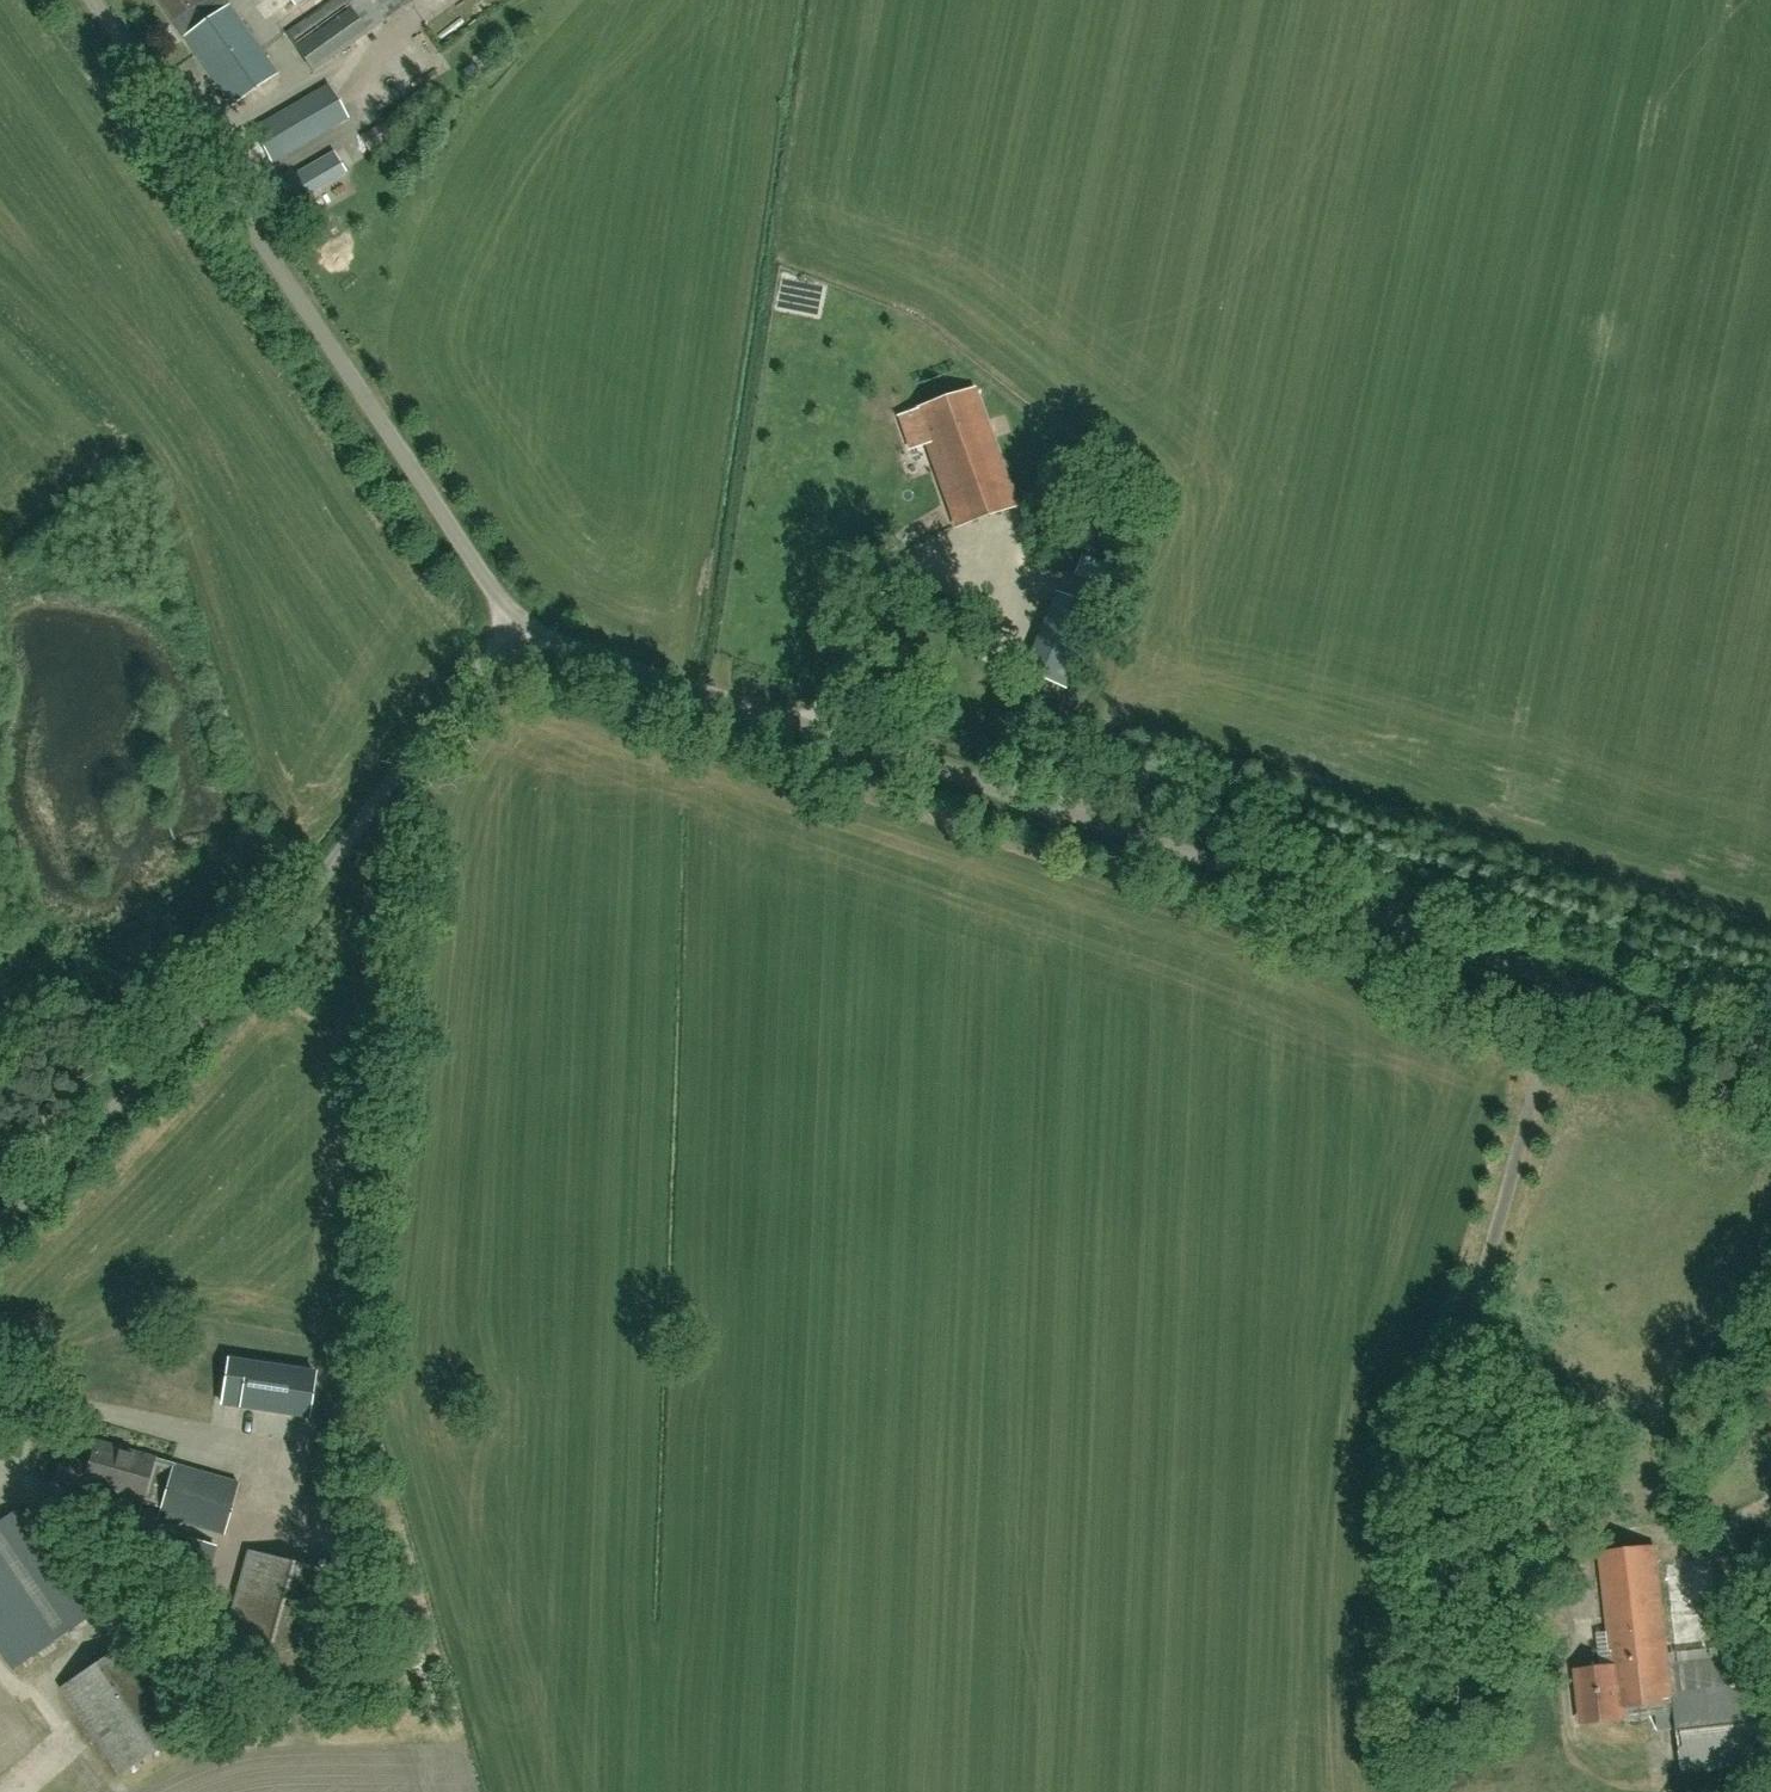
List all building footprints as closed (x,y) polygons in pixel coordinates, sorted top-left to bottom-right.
[(174,23),(185,38),(234,107),(276,77),(222,0),(201,0),(157,0),(174,23)] [(326,5),(285,35),(295,50),(314,76),(370,36),(368,34),(399,13),(399,12),(414,1),(413,0),(323,0),(326,5)] [(275,164),(347,118),(327,87),(255,133),(275,164)] [(283,181),(286,186),(296,203),(346,173),(333,152),(283,181)] [(1016,506),(974,390),(915,411),(957,527),(1016,506)] [(1083,550),(1075,570),(1106,581),(1113,561),(1083,550)] [(1023,672),(1065,688),(1097,604),(1056,588),(1023,672)] [(228,1360),(222,1404),(309,1417),(315,1373),(228,1360)] [(96,1443),(89,1467),(62,1459),(56,1480),(83,1488),(81,1498),(137,1514),(140,1503),(161,1509),(159,1517),(224,1535),(239,1483),(154,1459),(154,1460),(96,1443)] [(14,1669),(97,1612),(24,1506),(0,1523),(0,1649),(14,1669)] [(187,1539),(177,1576),(204,1583),(215,1547),(187,1539)] [(1667,1654),(1654,1547),(1600,1553),(1611,1651),(1613,1651),(1615,1667),(1577,1671),(1582,1723),(1622,1718),(1621,1708),(1674,1702),(1683,1774),(1770,1764),(1770,1683),(1764,1683),(1761,1656),(1730,1660),(1730,1656),(1714,1658),(1713,1648),(1667,1654)] [(217,1666),(306,1690),(337,1576),(248,1551),(217,1666)] [(121,1649),(61,1689),(119,1777),(179,1737),(121,1649)]
